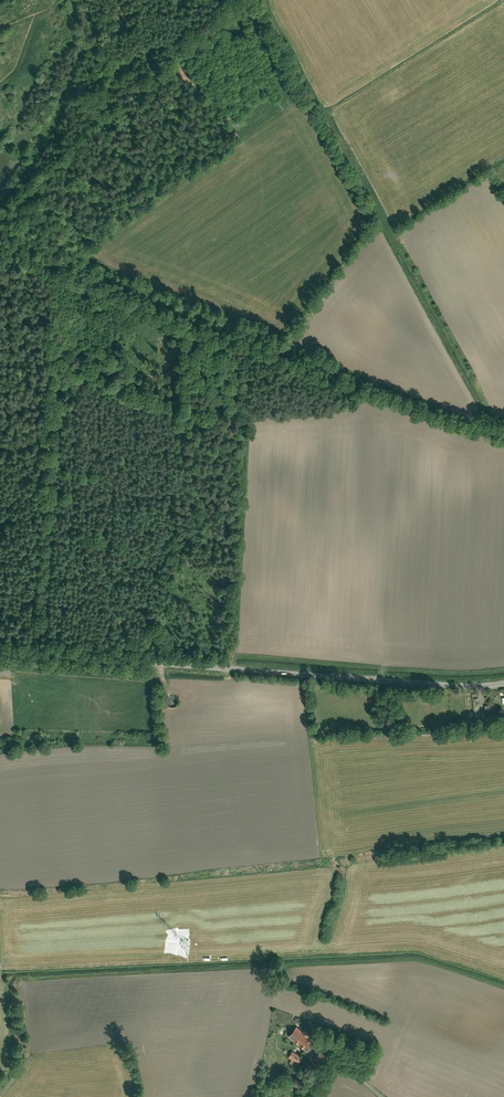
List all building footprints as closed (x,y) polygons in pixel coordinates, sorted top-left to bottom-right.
[(308,1033),(298,1026),(290,1036),(309,1051),(316,1043),(314,1042),(318,1038),(310,1031),(308,1033)] [(335,1058),(323,1048),(316,1057),(328,1067),(335,1058)] [(305,1056),(294,1050),(290,1056),(293,1058),(301,1063),(305,1056)] [(301,1063),(293,1058),(290,1064),(297,1069),(301,1063)]
